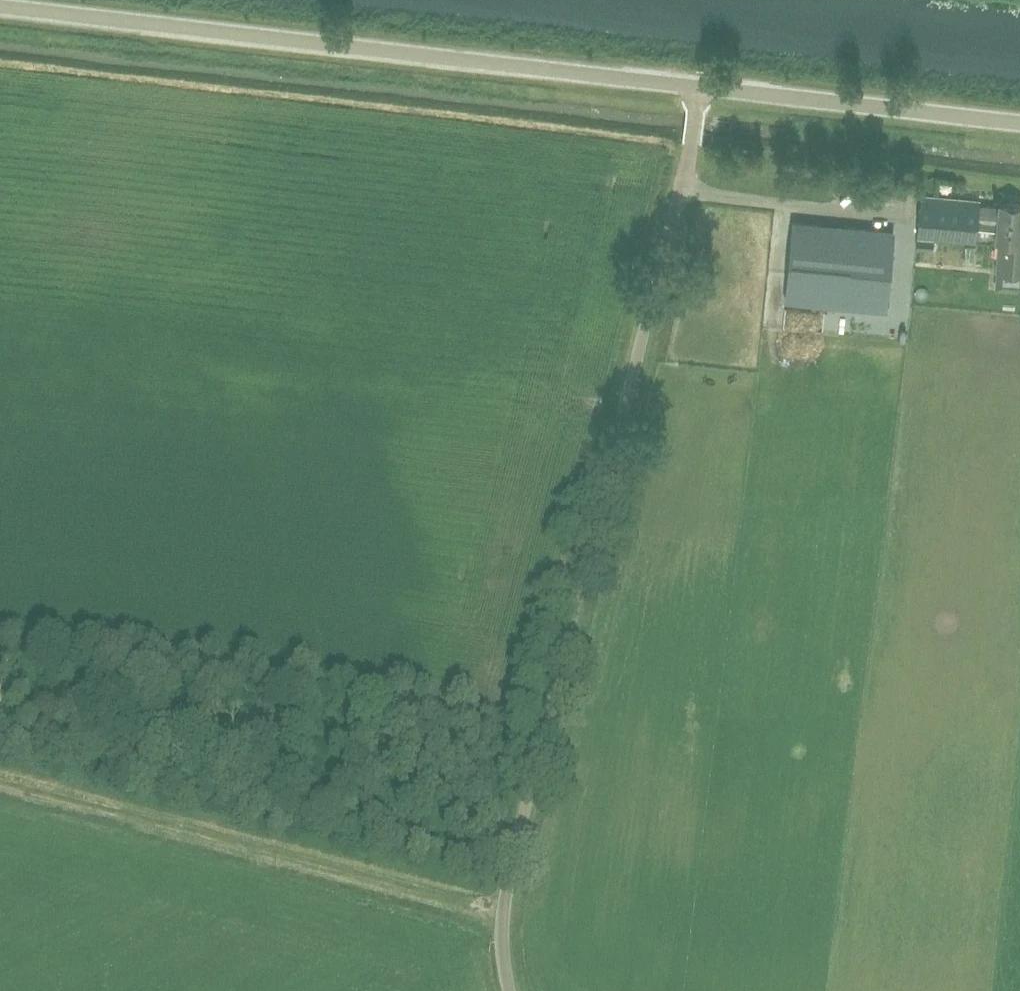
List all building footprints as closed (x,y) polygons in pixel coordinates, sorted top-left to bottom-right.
[(1019,233),(1019,205),(1000,203),(1000,207),(979,205),(980,201),(921,195),(917,238),(916,248),(933,249),(933,239),(975,243),(977,223),(998,225),(996,240),(1000,240),(1019,242),(1019,233)] [(793,222),(785,301),(886,311),(893,232),(793,222)] [(1000,240),(997,271),(1019,273),(1019,233),(1019,242),(1000,240)]
